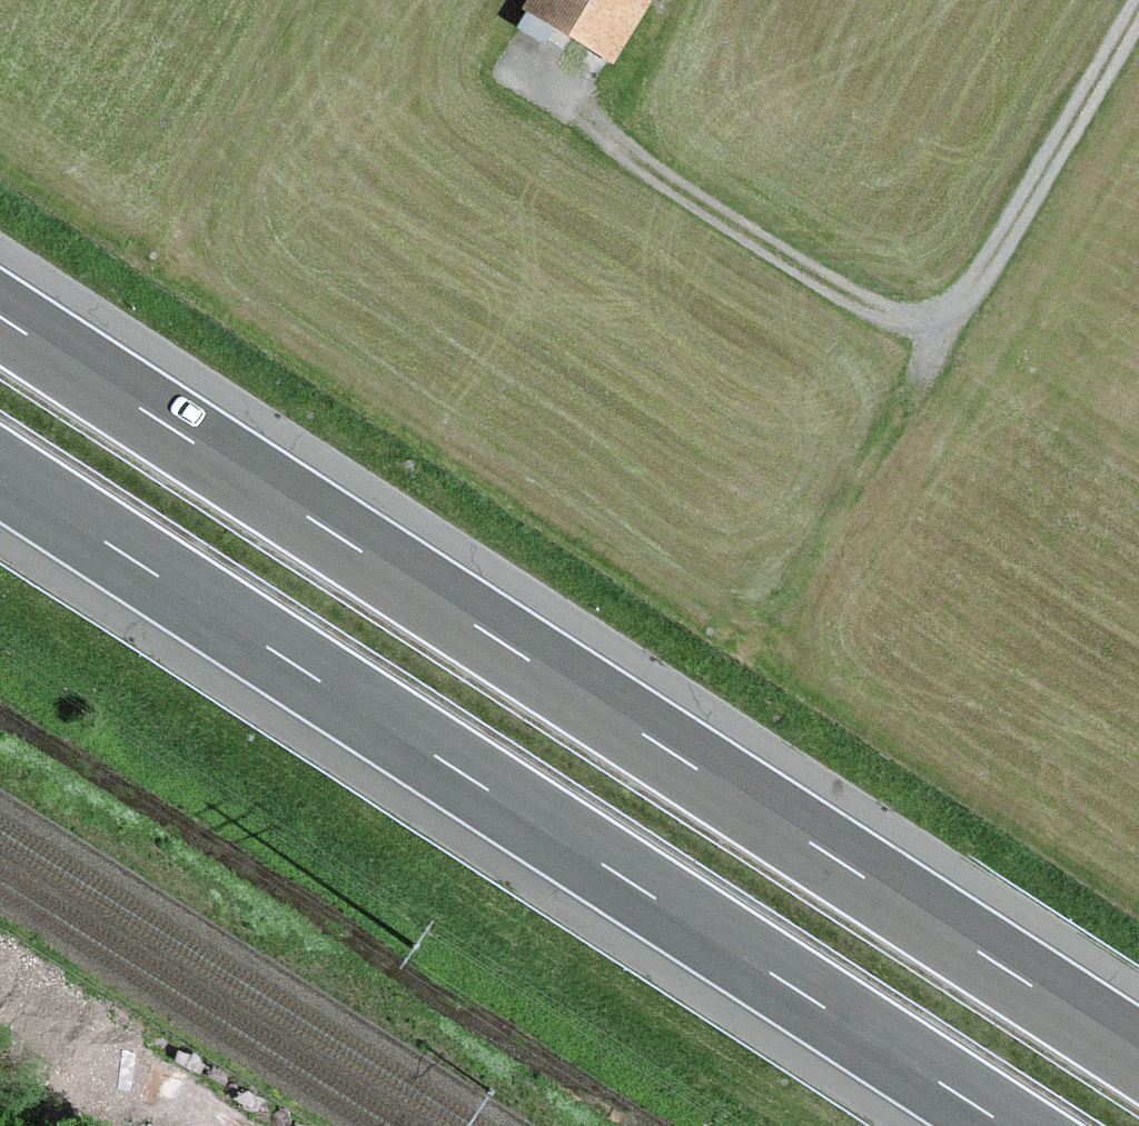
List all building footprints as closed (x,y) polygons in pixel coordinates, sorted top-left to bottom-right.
[(522,12),(614,69),(658,0),(530,0),(522,12)]
